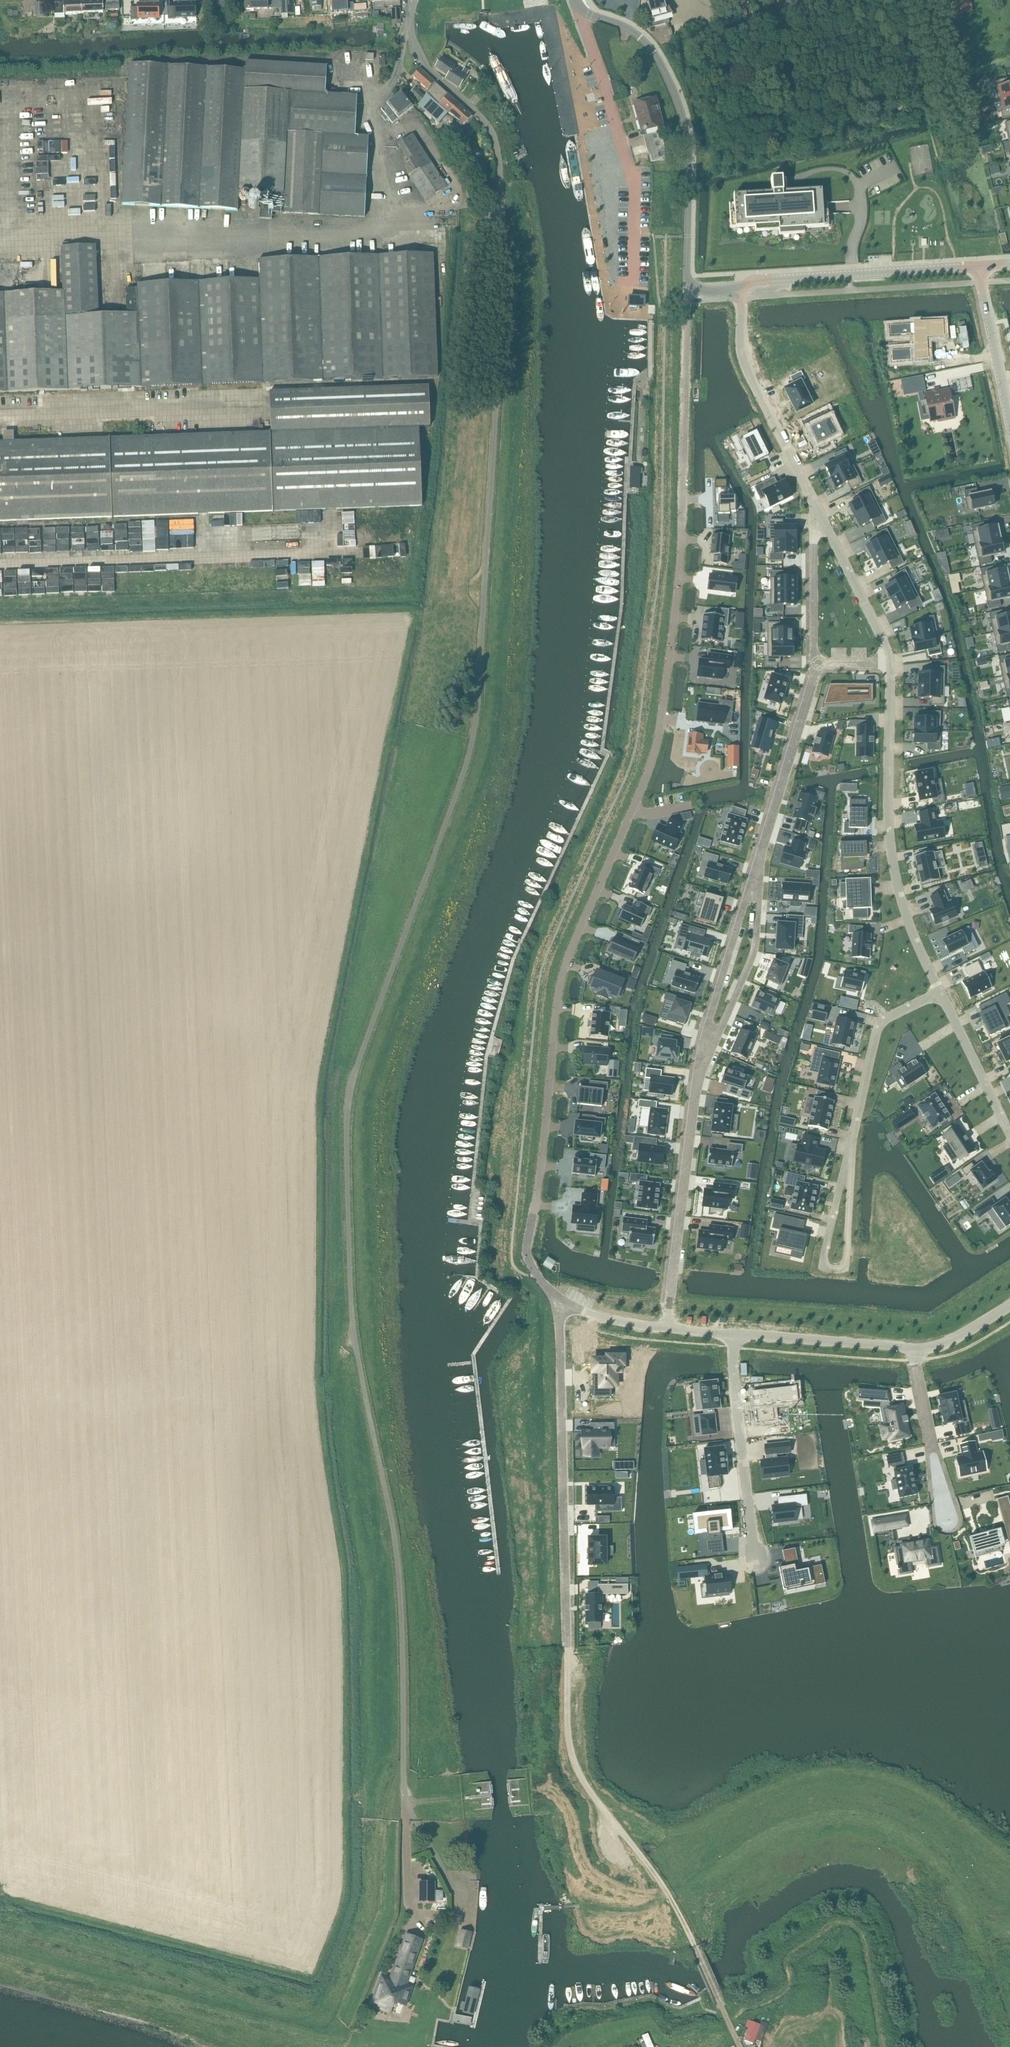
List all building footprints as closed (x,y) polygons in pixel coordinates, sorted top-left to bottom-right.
[(53,15),(71,15),(81,14),(80,0),(63,1),(63,2),(53,3),(53,15)] [(81,14),(103,13),(102,0),(89,0),(80,0),(81,14)] [(104,11),(119,11),(118,0),(111,0),(104,0),(104,11)] [(215,8),(237,8),(236,0),(215,0),(215,8)] [(244,9),(271,9),(271,0),(244,0),(244,9)] [(271,9),(280,9),(280,15),(294,14),(294,8),(293,0),(271,0),(271,9)] [(312,11),(322,11),(321,0),(311,0),(312,11)] [(331,13),(348,12),(347,0),(330,0),(331,13)] [(374,7),(374,11),(385,10),(384,7),(400,6),(399,0),(371,0),(371,3),(374,3),(374,7)] [(648,11),(649,14),(650,20),(652,28),(669,24),(667,16),(671,15),(663,1),(663,0),(645,0),(648,11)] [(955,16),(972,12),(970,0),(952,0),(955,16)] [(44,3),(34,3),(34,16),(44,16),(44,3)] [(149,5),(128,5),(127,26),(161,26),(161,17),(155,17),(155,9),(149,9),(149,5)] [(166,17),(161,17),(161,26),(193,25),(193,5),(173,5),(173,9),(166,9),(166,17)] [(400,9),(391,9),(391,20),(400,20),(400,9)] [(736,11),(738,22),(748,19),(745,9),(736,11)] [(490,64),(491,67),(508,101),(509,103),(510,104),(511,105),(513,107),(522,118),(518,104),(518,102),(518,100),(518,99),(517,97),(500,62),(498,60),(497,58),(495,57),(494,56),(492,56),(490,58),(489,59),(489,60),(489,62),(490,64)] [(455,66),(441,57),(434,68),(446,76),(444,80),(458,89),(466,76),(469,71),(464,68),(461,73),(454,68),(455,66)] [(237,205),(240,205),(245,205),(245,200),(247,200),(247,210),(260,210),(259,220),(271,220),(272,213),(364,218),(368,137),(354,137),(357,96),(331,95),(331,89),(325,88),(326,67),(245,62),(245,70),(129,64),(122,206),(237,211),(237,205)] [(420,69),(412,77),(427,91),(435,82),(420,69)] [(994,82),(998,100),(1000,100),(1009,97),(1009,85),(1008,85),(1007,79),(994,82)] [(615,80),(609,82),(614,99),(619,97),(615,80)] [(426,94),(427,95),(448,113),(447,113),(463,127),(472,117),(435,84),(426,94)] [(425,95),(415,87),(410,93),(420,101),(425,95)] [(398,120),(413,108),(401,92),(386,105),(380,109),(392,124),(397,120),(398,120)] [(427,95),(419,103),(426,109),(440,122),(447,113),(448,113),(427,95)] [(1000,100),(1003,112),(1001,112),(1002,118),(1009,116),(1009,97),(1000,100)] [(651,164),(665,160),(661,127),(654,100),(634,106),(637,118),(641,132),(642,132),(651,164)] [(413,135),(397,145),(408,162),(405,164),(408,177),(424,202),(447,187),(413,135)] [(734,195),(736,233),(823,228),(822,208),(822,203),(821,191),(796,192),(787,192),(786,178),(771,179),(772,193),(734,195)] [(313,382),(334,381),(334,383),(343,382),(343,381),(362,380),(362,382),(372,381),(372,380),(392,379),(392,381),(401,380),(401,379),(419,378),(419,380),(428,379),(428,378),(438,377),(433,254),(257,260),(258,280),(137,284),(137,289),(125,289),(126,314),(98,315),(96,246),(60,247),(62,291),(0,294),(0,393),(80,390),(81,392),(87,392),(87,390),(92,390),(92,391),(98,391),(98,390),(111,389),(111,391),(117,391),(117,389),(123,389),(123,390),(129,390),(129,389),(140,388),(273,383),(273,385),(283,385),(283,383),(302,382),(302,384),(312,383),(312,382),(313,382)] [(627,304),(627,308),(644,309),(645,297),(627,297),(627,304)] [(915,349),(891,351),(891,362),(927,360),(926,339),(943,337),(942,322),(900,325),(901,336),(914,335),(915,349)] [(793,385),(784,389),(796,413),(812,405),(800,382),(805,380),(800,372),(790,377),(793,385)] [(922,377),(901,381),(904,396),(925,392),(922,377)] [(419,438),(419,428),(430,427),(428,386),(269,392),(270,432),(0,442),(0,522),(422,507),(419,438)] [(931,397),(926,398),(926,400),(929,416),(930,421),(938,420),(939,422),(954,419),(948,390),(939,392),(932,393),(930,394),(931,397)] [(827,411),(803,423),(814,446),(817,444),(820,451),(830,446),(826,440),(837,435),(830,420),(831,419),(827,411)] [(756,433),(740,440),(743,447),(750,461),(751,464),(764,457),(767,456),(765,452),(760,442),(756,433)] [(872,443),(867,446),(872,457),(877,455),(880,453),(874,442),(872,443)] [(835,460),(823,466),(830,478),(850,468),(853,467),(848,456),(847,454),(844,449),(833,455),(835,460)] [(850,468),(830,478),(835,490),(847,484),(850,489),(862,484),(859,478),(853,467),(850,468)] [(630,468),(629,489),(638,489),(639,468),(630,468)] [(883,469),(880,471),(882,477),(885,475),(889,474),(886,468),(883,469)] [(886,477),(877,481),(879,485),(888,480),(889,480),(887,476),(886,477)] [(774,477),(754,487),(760,500),(765,498),(770,508),(793,496),(785,479),(776,483),(774,477)] [(860,499),(847,505),(853,517),(874,506),(877,505),(872,494),(871,493),(868,488),(857,493),(860,499)] [(976,489),(963,491),(968,512),(993,507),(990,493),(977,495),(976,489)] [(727,490),(714,490),(714,509),(718,509),(718,518),(728,518),(729,518),(729,515),(736,515),(736,512),(735,499),(727,499),(727,490)] [(874,506),(853,517),(859,529),(871,522),(874,528),(886,522),(883,517),(883,516),(877,505),(874,506)] [(744,512),(736,512),(736,515),(735,528),(744,529),(744,520),(744,512)] [(782,520),(769,520),(769,526),(769,540),(773,540),(796,540),(796,526),(782,526),(782,520)] [(983,523),(971,526),(975,546),(1000,540),(997,527),(985,530),(983,523)] [(877,541),(865,547),(870,559),(891,548),(894,547),(889,536),(888,535),(886,529),(874,535),(877,541)] [(712,536),(710,555),(714,555),(713,564),(727,565),(727,557),(729,537),(712,536)] [(773,554),(769,554),(769,560),(782,560),(782,554),(796,555),(796,540),(773,540),(773,554)] [(1000,540),(975,546),(979,566),(992,563),(990,556),(1002,554),(1000,540)] [(891,548),(870,559),(876,570),(889,564),(891,570),(903,564),(900,558),(894,547),(891,548)] [(992,567),(980,569),(984,589),(1009,584),(1006,571),(994,573),(992,567)] [(895,581),(883,587),(889,599),(909,588),(913,587),(907,576),(907,575),(904,569),(892,575),(895,581)] [(783,571),(770,571),(770,579),(770,592),(774,592),(796,592),(796,579),(783,579),(783,571)] [(709,573),(707,590),(728,593),(735,594),(738,576),(731,576),(709,573)] [(959,574),(948,576),(949,584),(957,583),(960,582),(959,574)] [(984,589),(988,609),(1001,607),(999,600),(1009,598),(1009,590),(1009,584),(984,589)] [(909,588),(889,599),(895,610),(907,604),(910,610),(921,604),(919,598),(918,598),(913,587),(909,588)] [(934,591),(931,593),(936,604),(938,602),(942,600),(938,590),(934,591)] [(774,592),(770,592),(770,605),(770,612),(782,612),(782,605),(796,605),(796,592),(774,592)] [(726,628),(728,610),(715,608),(714,615),(702,614),(699,641),(720,643),(722,627),(726,628)] [(989,613),(993,633),(1009,630),(1009,616),(1003,617),(1002,611),(989,613)] [(735,613),(734,624),(741,624),(743,624),(744,618),(744,614),(735,613)] [(921,625),(908,628),(911,641),(933,636),(937,635),(934,623),(934,622),(932,616),(920,619),(921,625)] [(780,623),(767,623),(767,630),(767,643),(771,643),(793,644),(793,630),(779,630),(780,623)] [(993,633),(997,653),(1009,651),(1008,644),(1009,644),(1009,630),(993,633)] [(933,636),(911,641),(914,654),(927,650),(928,656),(941,654),(940,648),(939,647),(937,635),(933,636)] [(771,643),(767,643),(767,657),(767,664),(779,664),(779,657),(793,657),(793,644),(771,643)] [(699,660),(697,677),(722,680),(723,669),(729,670),(730,656),(708,653),(707,661),(699,660)] [(735,655),(734,662),(740,663),(741,663),(742,656),(740,655),(735,655)] [(998,657),(1002,677),(1009,675),(1009,655),(998,657)] [(931,673),(917,673),(917,686),(940,686),(944,686),(944,674),(944,673),(944,667),(931,667),(931,673)] [(771,674),(763,700),(781,706),(789,680),(771,674)] [(828,687),(824,701),(828,701),(841,700),(847,700),(848,700),(855,700),(867,700),(872,700),(872,684),(855,685),(855,687),(828,687)] [(940,686),(917,686),(917,699),(931,699),(931,705),(944,705),(944,699),(944,698),(944,686),(940,686)] [(698,703),(696,721),(724,724),(724,723),(730,724),(733,702),(719,700),(718,705),(698,703)] [(927,718),(913,717),(913,731),(936,731),(939,731),(940,719),(940,718),(940,712),(927,712),(927,718)] [(760,719),(752,746),(767,751),(776,724),(760,719)] [(838,721),(835,729),(841,731),(844,720),(838,721)] [(873,727),(857,727),(856,751),(872,751),(873,727)] [(816,738),(812,753),(828,758),(835,736),(823,732),(818,731),(816,738)] [(936,731),(913,731),(913,744),(926,744),(926,750),(939,750),(939,744),(939,743),(939,731),(936,731)] [(688,734),(686,753),(700,755),(700,753),(706,754),(708,741),(702,740),(702,736),(688,734)] [(727,747),(727,768),(738,768),(738,747),(727,747)] [(752,770),(750,779),(753,780),(756,781),(759,772),(753,770),(752,770)] [(931,771),(914,774),(919,802),(932,799),(933,805),(944,803),(943,795),(936,796),(933,781),(931,771)] [(999,788),(1001,800),(1009,798),(1009,786),(999,788)] [(974,790),(965,792),(967,799),(975,797),(974,790)] [(796,818),(792,830),(804,833),(807,822),(810,823),(811,817),(813,818),(816,809),(814,808),(817,799),(800,795),(797,804),(795,808),(796,809),(793,818),(796,818)] [(844,823),(843,834),(854,834),(855,829),(855,828),(861,828),(861,816),(865,816),(865,809),(865,800),(849,800),(849,823),(844,823)] [(727,817),(720,842),(735,846),(739,848),(747,820),(743,819),(746,811),(732,807),(730,815),(728,814),(727,817)] [(921,825),(914,826),(917,843),(944,838),(941,822),(935,823),(933,812),(919,814),(921,825)] [(690,813),(680,815),(681,822),(688,821),(691,820),(690,815),(690,813)] [(658,824),(651,841),(674,851),(681,835),(679,834),(680,831),(683,825),(669,819),(666,825),(666,826),(665,827),(658,824)] [(784,846),(779,864),(799,870),(805,852),(803,851),(804,849),(805,844),(792,840),(790,848),(784,846)] [(810,840),(807,849),(813,851),(816,842),(810,840)] [(865,843),(851,844),(842,844),(843,871),(861,870),(861,857),(866,856),(865,843)] [(921,855),(914,857),(915,857),(918,867),(915,867),(917,873),(919,873),(922,884),(921,884),(921,885),(940,880),(940,879),(939,880),(936,869),(934,862),(933,854),(932,853),(933,853),(933,852),(921,855)] [(704,853),(702,862),(708,863),(704,877),(703,878),(727,885),(732,870),(716,865),(718,857),(704,853)] [(672,855),(668,867),(671,868),(675,869),(679,857),(676,856),(672,855)] [(633,881),(629,889),(642,894),(642,892),(644,893),(652,875),(650,875),(650,874),(657,877),(660,870),(646,864),(643,871),(638,868),(635,875),(633,875),(632,877),(631,880),(633,881)] [(970,881),(959,885),(960,889),(972,885),(970,881)] [(782,882),(781,902),(790,903),(790,907),(794,908),(799,908),(799,904),(809,904),(810,884),(795,883),(782,882)] [(845,883),(839,884),(840,898),(846,898),(846,909),(852,909),(852,919),(868,918),(868,909),(867,882),(845,882),(845,883)] [(932,909),(929,910),(935,925),(937,925),(956,917),(950,902),(947,903),(945,897),(943,892),(932,897),(930,897),(932,902),(934,908),(932,909)] [(699,917),(698,921),(715,926),(723,899),(720,898),(706,894),(703,903),(699,917)] [(625,905),(619,917),(640,927),(646,915),(648,916),(651,909),(635,902),(633,907),(632,909),(625,905)] [(803,910),(803,917),(811,917),(812,918),(816,918),(816,909),(813,909),(809,909),(809,911),(803,910)] [(675,913),(673,919),(685,922),(687,917),(675,913)] [(777,923),(775,950),(793,951),(794,937),(801,938),(802,938),(803,925),(803,917),(802,917),(787,916),(786,916),(786,924),(777,923)] [(681,924),(677,937),(683,939),(685,940),(682,951),(691,953),(690,956),(699,959),(700,956),(702,957),(705,958),(711,941),(708,940),(703,938),(703,936),(705,932),(681,924)] [(848,933),(848,934),(852,934),(852,936),(851,945),(851,954),(850,958),(866,959),(869,959),(871,934),(862,934),(862,927),(848,926),(848,933)] [(966,930),(941,942),(948,955),(961,949),(964,955),(975,949),(966,930)] [(632,932),(630,938),(639,941),(646,944),(648,939),(642,936),(632,932)] [(612,941),(608,951),(609,952),(633,962),(633,961),(638,949),(637,948),(639,942),(638,942),(624,936),(622,940),(621,942),(613,939),(612,941)] [(804,959),(797,975),(804,978),(807,979),(812,960),(809,960),(804,959)] [(672,961),(670,969),(676,971),(671,986),(694,994),(699,978),(684,973),(686,965),(672,961)] [(769,973),(766,980),(780,985),(780,984),(782,985),(786,975),(784,974),(787,966),(774,961),(771,967),(770,967),(768,973),(769,973)] [(962,982),(961,982),(970,999),(991,988),(991,989),(992,989),(983,971),(983,972),(982,972),(977,962),(964,968),(968,976),(969,976),(970,978),(969,979),(962,982)] [(620,991),(624,981),(596,971),(595,975),(593,980),(590,979),(587,985),(590,987),(590,988),(617,998),(617,997),(620,998),(622,992),(620,991)] [(843,978),(841,987),(853,990),(855,991),(861,992),(864,977),(865,976),(864,976),(859,975),(860,972),(856,971),(855,974),(844,972),(843,978)] [(628,978),(624,988),(633,991),(636,982),(628,978)] [(755,999),(751,1008),(764,1014),(772,1017),(774,1013),(780,1015),(785,1005),(779,1002),(779,1001),(758,991),(755,999)] [(666,993),(664,1000),(672,1003),(671,1005),(666,1021),(675,1023),(676,1022),(684,1025),(691,1003),(689,1003),(685,1001),(686,1000),(675,996),(666,993)] [(980,1014),(979,1014),(990,1035),(1003,1028),(999,1021),(1009,1015),(1005,1006),(1009,1004),(1004,993),(977,1007),(980,1014)] [(840,997),(838,1007),(856,1011),(858,1001),(840,997)] [(812,1011),(810,1020),(825,1023),(828,1006),(814,1003),(812,1011)] [(609,1007),(609,1013),(611,1014),(611,1015),(618,1016),(619,1010),(620,1010),(620,1009),(609,1007)] [(618,1016),(618,1018),(626,1019),(627,1011),(620,1010),(619,1010),(618,1016)] [(608,1037),(611,1014),(609,1013),(592,1012),(591,1023),(590,1035),(608,1037)] [(643,1014),(642,1023),(642,1024),(654,1027),(655,1024),(657,1019),(643,1015),(643,1014)] [(832,1040),(831,1044),(849,1048),(855,1023),(837,1019),(832,1040)] [(762,1022),(759,1028),(766,1031),(769,1025),(762,1022)] [(805,1025),(801,1040),(802,1040),(809,1042),(812,1027),(807,1025),(805,1025)] [(741,1030),(730,1053),(736,1056),(747,1060),(748,1058),(757,1038),(741,1030)] [(766,1032),(763,1038),(778,1045),(781,1039),(766,1032)] [(658,1041),(656,1057),(674,1059),(677,1059),(678,1049),(675,1049),(675,1045),(676,1043),(672,1042),(673,1036),(661,1035),(660,1041),(658,1041)] [(995,1044),(999,1051),(1000,1052),(1000,1054),(1004,1063),(1005,1063),(1009,1061),(1009,1037),(995,1044)] [(495,1039),(490,1056),(492,1056),(498,1058),(502,1041),(497,1039),(495,1039)] [(801,1044),(799,1050),(808,1052),(809,1046),(801,1044)] [(584,1051),(583,1064),(607,1066),(608,1049),(584,1048),(584,1051)] [(813,1054),(812,1062),(820,1064),(818,1074),(816,1083),(820,1084),(834,1087),(840,1061),(838,1060),(829,1058),(830,1051),(815,1048),(813,1054)] [(885,1080),(884,1083),(887,1088),(896,1083),(900,1090),(906,1086),(923,1076),(926,1074),(916,1059),(905,1066),(902,1068),(901,1067),(900,1065),(899,1063),(888,1070),(891,1074),(892,1076),(885,1080)] [(608,1061),(607,1078),(618,1079),(619,1061),(608,1061)] [(645,1076),(645,1078),(650,1079),(649,1092),(649,1093),(671,1096),(673,1079),(660,1078),(661,1071),(646,1069),(645,1076)] [(725,1070),(721,1083),(729,1086),(744,1090),(741,1097),(750,1100),(752,1092),(744,1089),(748,1077),(740,1075),(741,1071),(734,1069),(733,1073),(725,1070)] [(578,1087),(577,1104),(601,1107),(603,1090),(607,1090),(607,1083),(589,1081),(589,1087),(588,1088),(578,1087)] [(811,1115),(808,1127),(827,1131),(833,1102),(828,1101),(829,1094),(817,1092),(816,1098),(815,1098),(814,1099),(813,1106),(811,1115)] [(935,1094),(917,1106),(932,1129),(950,1117),(942,1105),(935,1094)] [(909,1097),(903,1102),(905,1105),(912,1101),(909,1097)] [(714,1104),(710,1133),(712,1133),(729,1135),(729,1133),(736,1134),(737,1121),(738,1117),(738,1116),(734,1115),(731,1115),(732,1107),(727,1106),(727,1100),(717,1099),(716,1104),(714,1104)] [(638,1104),(638,1107),(649,1109),(647,1121),(646,1135),(665,1137),(668,1110),(665,1110),(656,1109),(656,1106),(657,1102),(644,1101),(639,1100),(638,1104)] [(910,1109),(905,1113),(910,1122),(916,1118),(910,1109)] [(779,1117),(778,1125),(782,1125),(794,1128),(795,1120),(783,1118),(779,1117)] [(575,1121),(573,1136),(580,1137),(593,1138),(600,1139),(601,1125),(605,1126),(605,1119),(595,1118),(594,1123),(581,1122),(580,1122),(575,1121)] [(958,1126),(942,1136),(948,1144),(942,1148),(951,1162),(957,1159),(959,1162),(975,1151),(958,1126)] [(755,1131),(753,1142),(760,1143),(764,1143),(766,1132),(762,1132),(755,1131)] [(794,1161),(794,1162),(804,1164),(803,1169),(812,1171),(813,1167),(821,1168),(825,1151),(816,1149),(818,1138),(803,1135),(801,1145),(798,1144),(797,1145),(794,1161)] [(634,1137),(632,1150),(638,1151),(639,1151),(638,1162),(662,1165),(662,1163),(662,1162),(664,1148),(654,1147),(655,1146),(655,1140),(634,1137)] [(709,1149),(707,1164),(714,1165),(714,1166),(714,1168),(724,1170),(724,1168),(724,1167),(725,1166),(731,1167),(732,1153),(733,1153),(741,1154),(742,1146),(733,1145),(728,1144),(728,1145),(727,1152),(709,1149)] [(572,1172),(572,1174),(579,1175),(578,1178),(585,1179),(587,1179),(587,1176),(594,1177),(595,1168),(596,1169),(603,1169),(604,1169),(606,1156),(604,1156),(598,1155),(590,1155),(590,1157),(590,1161),(586,1161),(580,1160),(573,1160),(572,1172)] [(972,1163),(962,1170),(965,1175),(969,1172),(982,1190),(994,1181),(995,1180),(990,1172),(988,1173),(981,1163),(978,1166),(975,1167),(974,1165),(972,1163)] [(946,1166),(933,1175),(938,1182),(951,1173),(946,1166)] [(630,1174),(629,1182),(639,1183),(636,1208),(656,1210),(660,1185),(646,1183),(647,1176),(630,1174)] [(811,1214),(817,1187),(803,1184),(804,1177),(787,1174),(784,1185),(795,1187),(790,1210),(811,1214)] [(957,1174),(951,1179),(955,1184),(961,1180),(957,1174)] [(704,1190),(702,1208),(727,1211),(728,1201),(728,1200),(733,1200),(734,1197),(735,1186),(713,1184),(713,1191),(707,1190),(704,1190)] [(571,1224),(596,1226),(598,1208),(596,1207),(597,1195),(582,1193),(581,1196),(581,1204),(580,1207),(573,1206),(571,1224)] [(974,1212),(978,1218),(991,1208),(1005,1228),(1009,1225),(1009,1205),(1005,1198),(998,1204),(995,1206),(992,1203),(990,1200),(974,1212)] [(771,1199),(769,1208),(782,1211),(784,1202),(771,1199)] [(775,1214),(772,1229),(779,1230),(781,1231),(776,1248),(792,1251),(790,1256),(790,1257),(800,1260),(806,1235),(803,1234),(802,1234),(801,1234),(798,1233),(801,1220),(775,1214)] [(623,1218),(622,1232),(630,1233),(628,1243),(633,1244),(632,1249),(642,1250),(642,1245),(652,1246),(653,1246),(655,1229),(646,1228),(644,1227),(645,1220),(623,1218)] [(699,1231),(696,1249),(702,1250),(716,1252),(723,1252),(724,1242),(732,1242),(733,1228),(728,1228),(709,1225),(708,1233),(704,1232),(699,1231)] [(741,1225),(738,1238),(745,1239),(748,1239),(750,1226),(746,1226),(741,1225)] [(547,1258),(542,1266),(550,1271),(556,1263),(547,1258)] [(601,1360),(592,1360),(592,1369),(592,1397),(611,1397),(611,1386),(617,1386),(617,1374),(618,1374),(618,1373),(621,1373),(621,1366),(624,1366),(624,1356),(616,1356),(616,1353),(606,1353),(606,1359),(601,1359),(601,1360)] [(703,1416),(692,1417),(694,1436),(716,1434),(715,1429),(714,1415),(713,1409),(718,1408),(719,1408),(717,1382),(699,1384),(700,1385),(694,1385),(694,1393),(700,1392),(703,1416)] [(797,1412),(769,1414),(770,1427),(808,1424),(804,1389),(795,1389),(797,1412)] [(859,1390),(858,1400),(863,1400),(869,1400),(869,1402),(872,1402),(872,1400),(880,1401),(886,1426),(883,1426),(881,1427),(883,1439),(890,1438),(890,1440),(908,1436),(905,1423),(907,1422),(907,1421),(905,1422),(901,1405),(889,1408),(886,1392),(859,1390)] [(955,1393),(938,1397),(944,1424),(954,1422),(955,1426),(954,1426),(956,1436),(971,1433),(969,1423),(962,1425),(959,1411),(966,1410),(964,1401),(957,1403),(955,1393)] [(996,1409),(989,1411),(993,1429),(1000,1428),(996,1409)] [(591,1431),(584,1431),(584,1438),(584,1454),(584,1458),(597,1458),(597,1449),(609,1449),(609,1434),(615,1433),(615,1425),(591,1425),(591,1431)] [(989,1433),(977,1436),(979,1442),(990,1440),(989,1433)] [(961,1456),(955,1457),(957,1464),(959,1477),(982,1473),(986,1472),(982,1452),(978,1452),(977,1453),(976,1448),(975,1441),(959,1445),(961,1456)] [(767,1461),(759,1462),(761,1481),(789,1478),(787,1459),(777,1460),(776,1455),(789,1453),(788,1443),(766,1446),(767,1461)] [(724,1447),(704,1450),(705,1461),(707,1475),(708,1490),(721,1488),(719,1476),(727,1475),(726,1465),(727,1465),(726,1457),(725,1457),(724,1447)] [(902,1454),(886,1457),(888,1467),(893,1466),(893,1467),(893,1470),(892,1471),(894,1478),(894,1480),(890,1481),(892,1490),(896,1489),(897,1494),(898,1498),(916,1494),(916,1490),(912,1474),(911,1467),(904,1468),(903,1464),(904,1464),(902,1454)] [(633,1462),(613,1462),(613,1471),(634,1471),(633,1462)] [(614,1486),(586,1486),(586,1505),(597,1505),(597,1512),(621,1512),(621,1498),(614,1498),(614,1486)] [(778,1506),(771,1507),(773,1525),(796,1523),(794,1509),(807,1508),(806,1495),(781,1497),(782,1506),(778,1506)] [(969,1537),(975,1558),(985,1555),(984,1551),(1001,1547),(1000,1545),(999,1540),(1007,1538),(1008,1541),(1009,1541),(1009,1540),(1009,1507),(1007,1497),(997,1500),(1004,1528),(1003,1528),(977,1535),(969,1537)] [(709,1516),(695,1517),(698,1546),(720,1543),(719,1530),(721,1530),(729,1529),(728,1520),(729,1520),(728,1508),(723,1508),(723,1509),(709,1511),(709,1516)] [(895,1516),(870,1521),(872,1533),(897,1528),(895,1516)] [(625,1525),(614,1525),(614,1534),(614,1535),(625,1534),(625,1525)] [(590,1537),(588,1537),(588,1566),(607,1566),(607,1556),(613,1556),(613,1546),(607,1546),(607,1537),(606,1537),(590,1537)] [(901,1547),(894,1548),(899,1574),(912,1572),(910,1561),(925,1559),(927,1567),(940,1565),(937,1547),(930,1548),(928,1540),(900,1544),(901,1547)] [(786,1567),(781,1568),(785,1588),(815,1582),(816,1584),(824,1582),(821,1565),(808,1568),(808,1570),(795,1573),(795,1571),(793,1565),(797,1564),(794,1549),(783,1551),(786,1565),(786,1566),(786,1567)] [(696,1566),(677,1568),(678,1579),(698,1577),(696,1566)] [(707,1576),(704,1577),(704,1583),(706,1596),(713,1595),(713,1598),(729,1596),(729,1593),(731,1593),(729,1580),(729,1574),(717,1575),(707,1576)] [(598,1594),(586,1594),(586,1610),(586,1621),(602,1621),(601,1593),(602,1593),(627,1593),(627,1585),(598,1584),(598,1594)] [(433,1882),(419,1882),(419,1901),(433,1901),(433,1882)] [(458,1941),(468,1943),(471,1933),(461,1931),(458,1941)] [(396,1966),(391,1981),(382,1977),(372,2006),(388,2011),(392,1999),(405,2003),(410,1987),(403,1984),(408,1970),(410,1971),(420,1941),(407,1936),(396,1966)] [(747,2020),(745,2027),(748,2028),(745,2036),(761,2042),(767,2025),(760,2022),(760,2025),(747,2020)]
